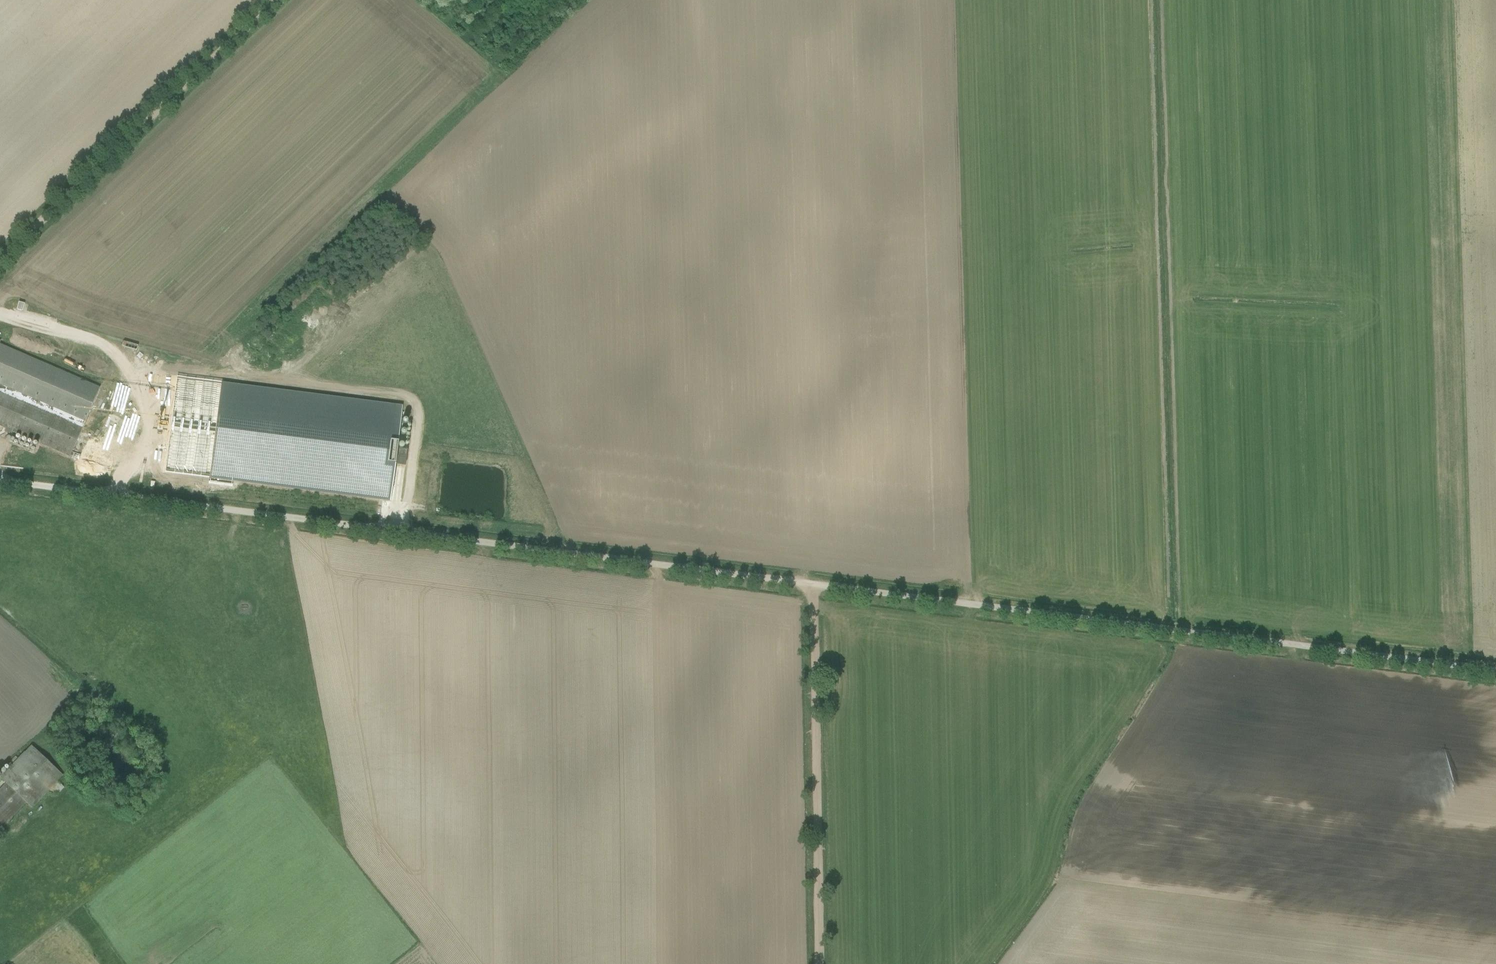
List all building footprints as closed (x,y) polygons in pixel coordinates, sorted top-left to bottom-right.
[(83,425),(100,387),(0,344),(0,427),(69,457),(73,448),(83,425)] [(221,384),(209,477),(388,500),(393,459),(405,461),(407,450),(395,449),(400,407),(221,384)] [(0,790),(0,829),(26,802),(31,807),(49,789),(58,782),(63,776),(31,746),(24,752),(9,767),(10,768),(0,778),(6,783),(0,790)]
